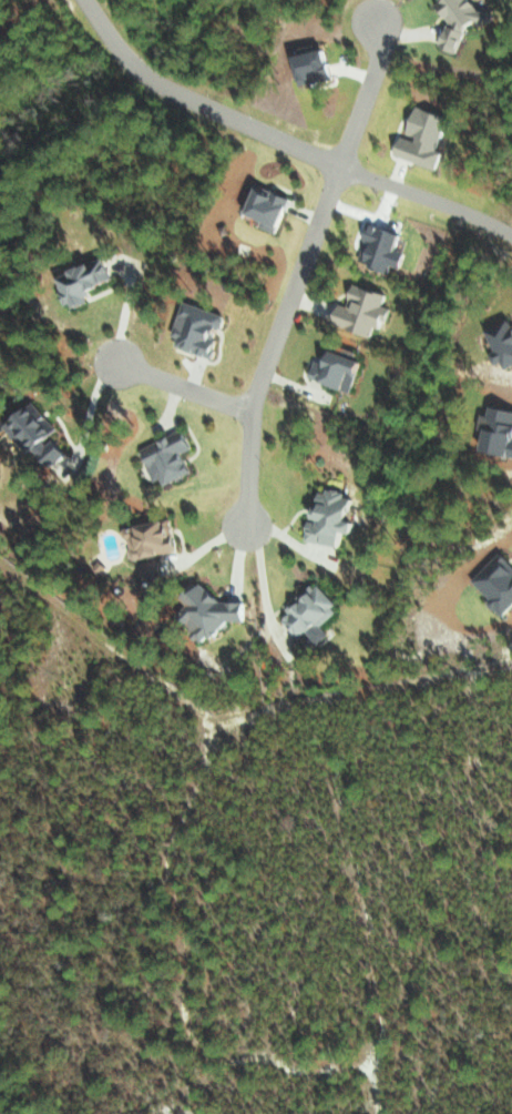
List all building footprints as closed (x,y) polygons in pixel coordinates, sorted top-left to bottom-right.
[(444,1),(433,5),(448,8),(451,16),(444,47),(464,51),(469,27),(486,20),(495,23),(498,11),(484,8),(481,0),(444,0),(444,1)] [(304,83),(338,79),(334,49),(322,50),(321,44),(306,46),(307,55),(301,55),(304,83)] [(396,154),(439,169),(446,151),(441,149),(452,117),(421,106),(410,136),(403,133),(396,154)] [(266,218),(264,226),(282,233),(296,197),(259,183),(249,211),(266,218)] [(119,283),(111,259),(62,274),(73,309),(92,303),(89,292),(119,283)] [(335,322),(376,336),(379,327),(389,330),(396,307),(387,304),(391,293),(357,282),(350,305),(342,302),(335,322)] [(231,316),(190,300),(177,336),(182,338),(179,345),(215,358),(231,316)] [(493,327),(503,350),(496,353),(500,361),(505,359),(509,367),(511,366),(511,318),(493,327)] [(356,390),(361,371),(368,373),(372,359),(330,347),(326,361),(318,359),(313,378),(356,390)] [(37,454),(42,450),(53,466),(70,454),(56,433),(60,430),(41,402),(14,420),(37,454)] [(144,449),(159,481),(165,478),(168,484),(197,471),(187,451),(198,446),(189,427),(144,449)] [(350,547),(352,531),(363,533),(365,521),(357,520),(361,495),(326,490),(321,520),(313,519),(310,541),(350,547)] [(182,549),(175,518),(128,529),(136,560),(182,549)] [(494,598),(491,601),(505,616),(511,609),(511,558),(506,552),(477,580),(494,598)] [(144,564),(145,580),(166,579),(165,562),(144,564)] [(289,609),(293,613),(286,619),(305,640),(312,634),(321,644),(332,633),(325,626),(344,608),(320,582),(289,609)] [(252,601),(223,600),(223,589),(194,587),(192,622),(206,623),(205,637),(226,638),(226,619),(251,620),(252,601)]
